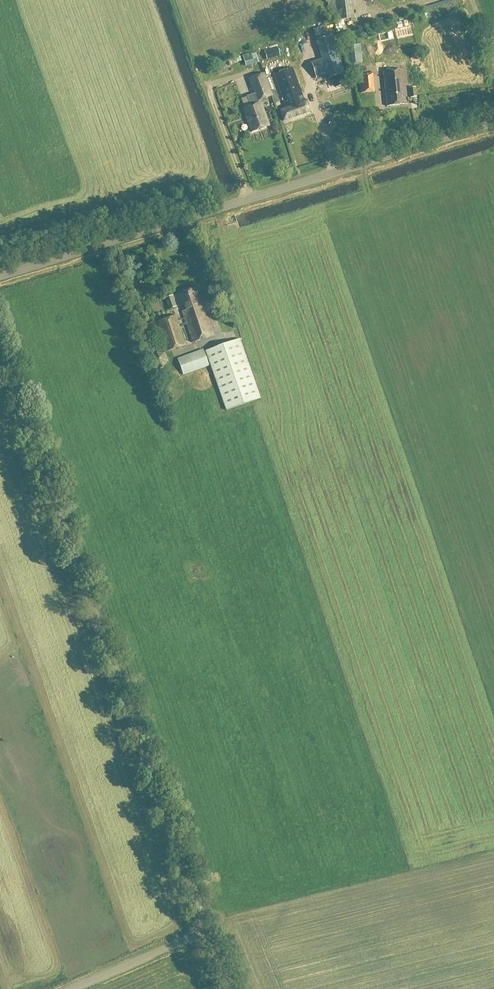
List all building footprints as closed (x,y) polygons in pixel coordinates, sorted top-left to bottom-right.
[(354,19),(351,0),(335,0),(337,21),(354,19)] [(322,60),(311,63),(316,79),(327,75),(329,79),(330,78),(331,78),(344,74),(331,36),(316,41),(322,60)] [(390,55),(397,52),(394,44),(386,47),(390,55)] [(363,63),(360,45),(346,47),(348,65),(363,63)] [(277,47),(265,51),(268,60),(280,57),(277,47)] [(250,55),(243,58),(246,66),(253,64),(258,63),(256,54),(250,55)] [(280,110),(284,121),(310,112),(307,102),(304,103),(293,68),(274,75),(285,108),(280,110)] [(402,70),(382,72),(386,108),(406,106),(402,70)] [(249,79),(254,94),(257,101),(271,96),(272,96),(270,92),(264,74),(249,79)] [(347,82),(344,74),(331,78),(334,86),(347,82)] [(373,75),(359,76),(362,94),(375,92),(373,75)] [(279,102),(275,90),(270,92),(272,96),(271,96),(274,104),(279,102)] [(251,107),(243,109),(251,132),(268,126),(260,103),(258,104),(257,101),(254,94),(247,97),(251,107)] [(192,342),(213,335),(202,303),(201,303),(196,289),(177,295),(183,312),(182,312),(192,342)] [(164,298),(168,310),(177,307),(173,296),(164,298)] [(157,322),(167,352),(185,346),(175,316),(157,322)] [(157,330),(154,322),(143,325),(145,333),(157,330)] [(240,339),(205,351),(226,411),(261,399),(240,339)] [(177,359),(182,376),(208,367),(203,350),(177,359)]
